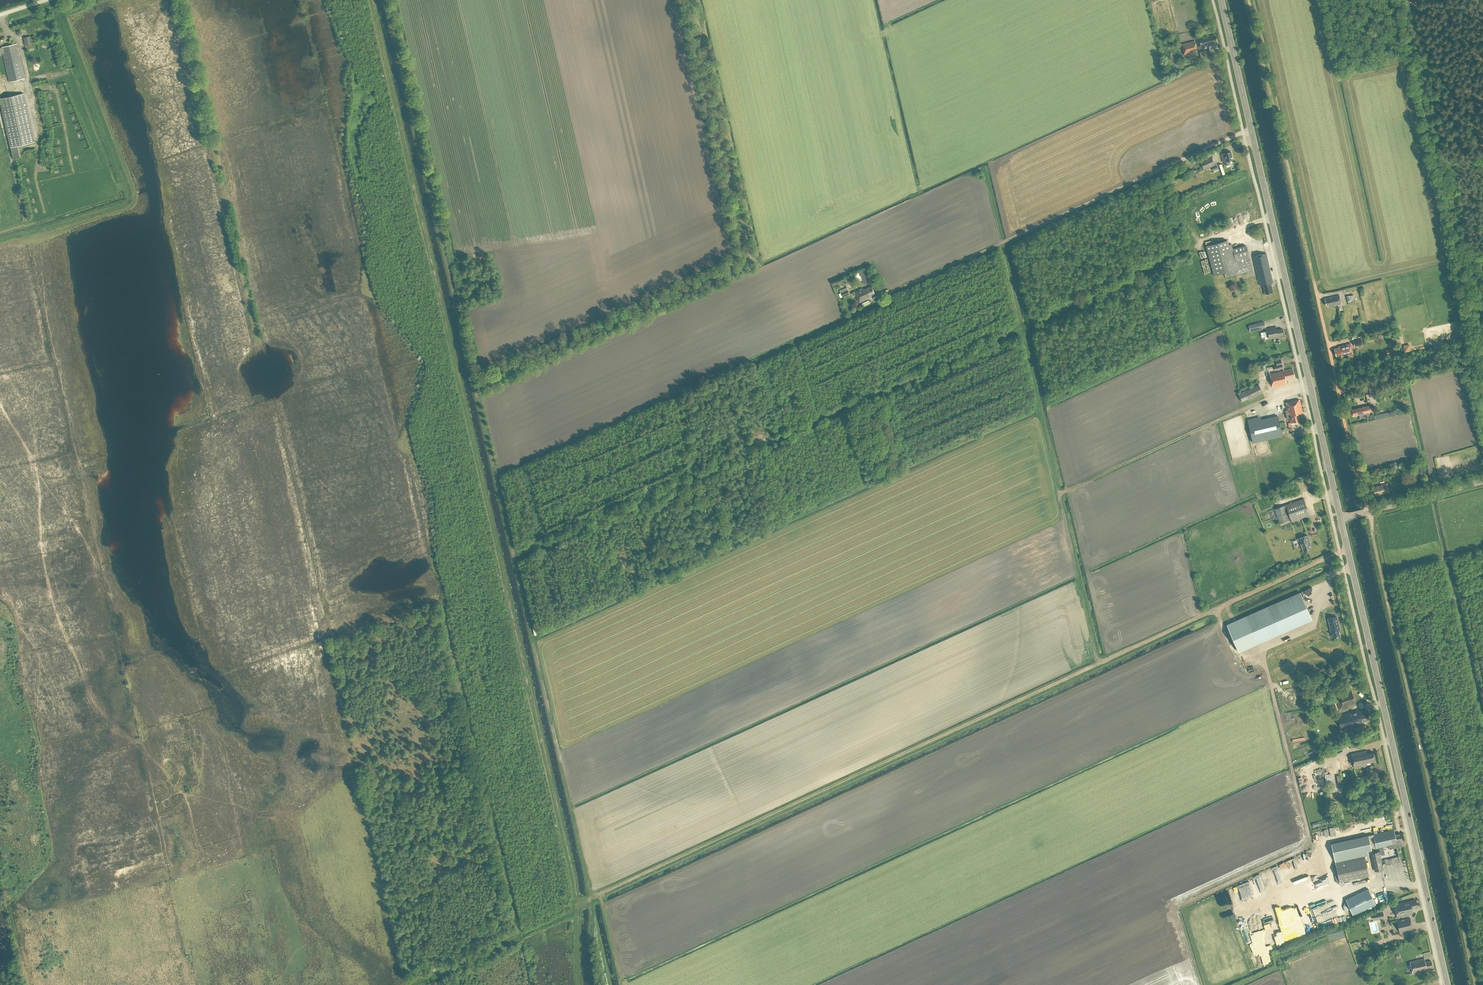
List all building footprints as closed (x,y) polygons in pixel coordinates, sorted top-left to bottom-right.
[(32,35),(25,36),(26,44),(33,43),(32,35)] [(1214,35),(1197,39),(1199,47),(1209,45),(1217,44),(1217,41),(1216,36),(1214,36),(1214,35)] [(1194,41),(1181,44),(1184,55),(1197,52),(1194,41)] [(1200,51),(1202,58),(1211,55),(1209,48),(1200,51)] [(22,155),(20,144),(36,141),(27,92),(2,97),(13,157),(22,155)] [(1231,152),(1220,154),(1222,163),(1224,162),(1225,166),(1229,165),(1228,161),(1233,160),(1231,152)] [(1204,170),(1215,165),(1211,156),(1200,161),(1204,170)] [(1246,245),(1232,248),(1231,244),(1229,244),(1228,240),(1206,246),(1214,275),(1217,274),(1218,279),(1252,271),(1252,270),(1251,263),(1250,261),(1246,245)] [(1273,292),(1271,283),(1272,282),(1266,253),(1253,256),(1260,285),(1263,285),(1265,293),(1273,292)] [(867,298),(875,294),(872,286),(863,290),(862,288),(854,291),(859,302),(867,299),(867,298)] [(1337,305),(1341,304),(1339,295),(1331,297),(1329,298),(1329,297),(1324,298),(1326,305),(1327,305),(1328,307),(1336,305),(1335,305),(1337,304),(1337,305)] [(1346,297),(1348,305),(1356,303),(1354,295),(1346,297)] [(1250,331),(1266,327),(1264,321),(1249,325),(1250,331)] [(1284,335),(1282,328),(1277,330),(1276,326),(1266,329),(1268,339),(1284,335)] [(1341,356),(1348,354),(1352,353),(1350,343),(1339,346),(1339,347),(1334,349),(1336,356),(1341,355),(1341,356)] [(1403,344),(1404,351),(1411,350),(1410,343),(1403,344)] [(1396,355),(1394,348),(1385,350),(1387,357),(1396,355)] [(1275,371),(1283,369),(1281,360),(1276,362),(1276,365),(1273,366),(1275,371)] [(1292,368),(1283,370),(1275,372),(1269,374),(1273,387),(1286,384),(1285,378),(1294,376),(1292,368)] [(1370,395),(1376,394),(1373,382),(1367,383),(1369,390),(1369,394),(1366,395),(1367,402),(1371,402),(1370,395)] [(1259,384),(1245,390),(1238,393),(1242,401),(1248,398),(1249,399),(1263,393),(1259,384)] [(1287,419),(1289,419),(1290,422),(1300,420),(1299,414),(1302,413),(1300,400),(1286,403),(1287,410),(1285,410),(1286,417),(1287,419)] [(1369,412),(1370,412),(1369,406),(1368,406),(1352,409),(1353,416),(1359,414),(1360,418),(1369,415),(1368,412),(1369,412)] [(1248,423),(1252,440),(1253,442),(1282,435),(1277,416),(1259,420),(1259,417),(1247,420),(1248,423)] [(1378,485),(1373,486),(1374,488),(1373,488),(1374,494),(1375,494),(1376,496),(1379,495),(1379,494),(1383,493),(1383,494),(1389,492),(1387,482),(1381,484),(1381,485),(1378,486),(1378,485)] [(1292,522),(1309,516),(1303,498),(1286,504),(1292,522)] [(1279,523),(1289,519),(1284,505),(1274,508),(1279,523)] [(1301,545),(1303,551),(1311,548),(1310,544),(1311,544),(1308,535),(1298,538),(1300,545),(1301,545)] [(1238,651),(1311,620),(1300,592),(1226,623),(1238,651)] [(1336,616),(1328,618),(1332,637),(1340,636),(1338,630),(1339,630),(1336,616)] [(1259,665),(1248,670),(1249,674),(1261,668),(1259,665)] [(1339,709),(1355,704),(1351,689),(1334,694),(1339,709)] [(1359,724),(1359,723),(1369,720),(1367,712),(1361,713),(1360,709),(1342,714),(1346,727),(1359,724)] [(1366,763),(1376,761),(1374,752),(1367,754),(1366,750),(1351,753),(1352,758),(1354,767),(1366,764),(1366,763)] [(1353,764),(1352,758),(1339,760),(1341,769),(1348,768),(1347,765),(1353,764)] [(1402,846),(1401,842),(1402,842),(1400,833),(1395,834),(1394,830),(1373,834),(1376,846),(1376,848),(1388,845),(1389,849),(1402,846)] [(1376,846),(1373,834),(1368,835),(1331,843),(1339,882),(1368,875),(1364,855),(1368,854),(1367,850),(1371,849),(1371,847),(1376,846)] [(1371,853),(1375,871),(1382,869),(1378,851),(1371,853)] [(1402,861),(1400,856),(1384,860),(1385,865),(1402,861)] [(1296,872),(1307,864),(1305,862),(1294,870),(1296,872)] [(1345,899),(1353,915),(1375,904),(1367,889),(1345,899)] [(1417,907),(1416,900),(1394,905),(1397,917),(1413,913),(1412,909),(1417,907)] [(1374,920),(1384,917),(1383,911),(1373,913),(1374,920)] [(1399,932),(1412,929),(1409,918),(1397,921),(1399,932)] [(1425,962),(1424,958),(1410,961),(1412,972),(1427,969),(1426,968),(1432,967),(1431,960),(1425,962)]
